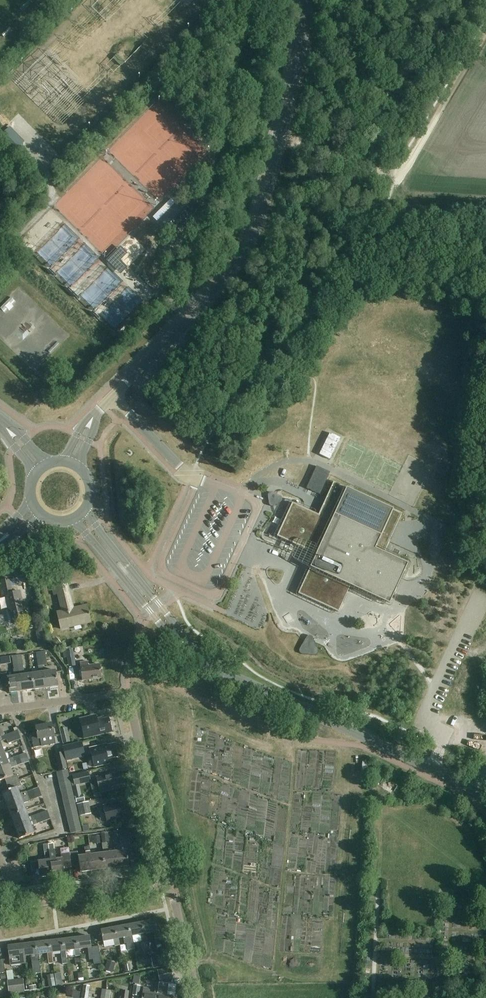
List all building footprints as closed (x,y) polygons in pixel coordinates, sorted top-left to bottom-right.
[(0,137),(0,141),(13,154),(25,142),(10,127),(0,137)] [(189,209),(196,203),(191,198),(184,204),(189,209)] [(195,222),(190,218),(176,204),(158,222),(172,236),(185,224),(189,228),(195,222)] [(5,316),(16,304),(11,300),(0,311),(5,316)] [(23,328),(16,336),(23,343),(30,335),(23,328)] [(330,433),(319,454),(330,459),(340,438),(330,433)] [(316,467),(306,488),(319,494),(329,473),(316,467)] [(338,612),(352,582),(391,599),(392,600),(403,575),(408,564),(398,559),(384,553),(398,522),(402,514),(334,482),(333,483),(327,497),(319,515),(317,514),(292,503),(277,536),(316,554),(298,594),(337,612),(338,612)] [(273,493),(271,492),(270,493),(269,494),(268,495),(268,497),(268,498),(269,504),(269,505),(270,506),(272,506),(273,506),(274,506),(281,502),(282,501),(282,499),(282,498),(281,497),(280,496),(278,495),(273,493)] [(35,583),(43,582),(42,575),(34,576),(35,583)] [(13,592),(11,586),(10,581),(0,583),(1,588),(3,595),(6,594),(11,616),(12,622),(26,619),(25,612),(20,590),(13,592)] [(73,608),(68,584),(53,587),(55,594),(58,593),(63,611),(57,612),(61,629),(91,622),(87,605),(73,608)] [(314,642),(313,639),(312,637),(310,636),(309,636),(307,637),(306,638),(305,639),(300,649),(299,650),(299,652),(300,653),(301,654),(302,654),(314,655),(315,655),(317,654),(318,653),(318,651),(318,650),(314,642)] [(57,637),(51,643),(55,647),(61,642),(57,637)] [(68,663),(76,662),(74,649),(66,650),(68,663)] [(14,662),(14,665),(13,665),(14,675),(13,675),(8,676),(7,672),(1,673),(3,685),(9,684),(10,692),(22,691),(20,675),(19,668),(23,668),(24,668),(23,661),(22,661),(21,661),(19,661),(15,662),(14,662)] [(89,665),(88,661),(80,662),(83,680),(101,678),(100,664),(89,665)] [(40,672),(32,673),(34,689),(46,687),(44,671),(43,664),(39,665),(40,672)] [(34,689),(32,673),(25,674),(24,668),(23,668),(19,668),(20,675),(22,691),(34,689)] [(44,671),(46,687),(58,686),(56,670),(44,671)] [(91,720),(90,716),(80,719),(85,738),(97,735),(96,734),(105,732),(105,733),(111,732),(111,731),(112,731),(109,717),(102,719),(102,718),(91,720)] [(37,735),(31,736),(33,747),(41,746),(41,747),(55,745),(52,724),(36,726),(37,735)] [(18,731),(12,733),(15,742),(21,740),(18,731)] [(67,732),(60,733),(63,743),(69,742),(67,732)] [(12,733),(6,736),(7,740),(9,744),(15,742),(12,733)] [(94,766),(103,764),(109,762),(108,758),(118,756),(115,743),(99,747),(90,749),(94,766)] [(82,744),(64,748),(67,762),(73,760),(72,756),(84,753),(82,744)] [(0,754),(0,767),(15,762),(17,766),(23,764),(19,755),(7,760),(5,752),(0,754)] [(58,770),(67,769),(63,752),(55,754),(58,770)] [(26,753),(19,755),(23,764),(29,762),(26,753)] [(17,766),(15,762),(0,767),(0,780),(5,778),(7,784),(19,779),(17,773),(13,775),(11,768),(17,766)] [(58,779),(68,776),(67,770),(57,773),(58,779)] [(100,792),(117,788),(116,785),(124,783),(121,771),(96,777),(100,792)] [(80,785),(92,782),(90,772),(73,776),(75,786),(80,785)] [(59,785),(69,783),(68,776),(58,779),(59,785)] [(9,789),(2,792),(6,804),(28,796),(29,800),(36,798),(33,790),(20,794),(18,788),(17,786),(21,785),(20,781),(19,779),(7,784),(9,789)] [(61,791),(71,789),(69,783),(59,785),(61,791)] [(80,785),(73,787),(77,803),(86,801),(84,794),(82,795),(80,785)] [(33,790),(36,798),(42,796),(39,787),(33,790)] [(62,797),(72,795),(71,789),(61,791),(62,797)] [(64,803),(74,801),(72,795),(62,797),(64,803)] [(6,804),(11,815),(26,809),(23,803),(29,800),(28,796),(6,804)] [(65,809),(75,807),(74,801),(64,803),(65,809)] [(131,815),(128,801),(117,803),(117,802),(103,805),(107,821),(131,815)] [(80,816),(90,814),(87,802),(77,804),(80,816)] [(67,815),(77,813),(75,807),(65,809),(67,815)] [(11,815),(15,827),(36,819),(35,815),(29,818),(26,809),(11,815)] [(48,811),(41,813),(44,822),(51,820),(51,819),(49,814),(48,811)] [(36,819),(15,827),(19,838),(34,833),(32,827),(38,824),(44,822),(41,813),(35,815),(36,819)] [(68,821),(78,819),(77,813),(67,815),(68,821)] [(70,827),(80,825),(79,824),(78,819),(68,821),(69,824),(70,827)] [(80,825),(70,827),(71,833),(81,831),(80,825)] [(236,837),(234,848),(244,850),(242,857),(253,859),(256,841),(236,837)] [(50,852),(53,875),(65,874),(64,868),(72,867),(71,853),(62,854),(62,858),(56,859),(55,844),(49,844),(50,852)] [(79,852),(71,853),(72,867),(80,866),(81,872),(93,870),(91,852),(90,847),(84,848),(85,855),(79,856),(79,852)] [(105,869),(117,868),(115,849),(110,850),(110,852),(103,853),(105,869)] [(115,849),(117,868),(129,866),(127,850),(120,851),(119,849),(115,849)] [(53,875),(50,852),(45,853),(46,860),(38,861),(40,877),(53,875)] [(105,869),(103,853),(96,854),(96,852),(91,852),(93,870),(105,869)] [(144,934),(146,934),(155,932),(156,939),(161,938),(160,931),(158,931),(156,920),(142,923),(144,934)] [(148,941),(146,934),(144,934),(142,923),(129,925),(131,936),(133,936),(141,934),(143,942),(147,941),(148,941)] [(129,925),(115,928),(117,939),(119,938),(124,938),(125,945),(127,945),(128,951),(135,950),(133,936),(131,936),(129,925)] [(121,946),(119,938),(117,939),(115,928),(101,930),(103,941),(114,939),(116,947),(121,946)] [(78,949),(80,949),(89,948),(90,959),(94,959),(95,964),(101,963),(100,958),(99,946),(92,947),(91,936),(77,938),(78,949)] [(64,951),(67,950),(75,949),(76,956),(81,956),(80,949),(78,949),(77,938),(63,939),(64,951)] [(63,939),(50,941),(51,952),(53,952),(62,951),(62,958),(63,964),(68,964),(68,957),(67,950),(64,951),(63,939)] [(54,959),(53,952),(51,952),(50,941),(36,943),(37,954),(39,954),(48,953),(49,960),(49,965),(54,964),(54,959)] [(143,951),(149,950),(148,942),(141,943),(143,951)] [(40,961),(39,954),(37,954),(36,943),(22,944),(23,956),(25,955),(26,955),(30,955),(31,962),(32,962),(33,973),(41,972),(39,961),(40,961)] [(26,963),(25,955),(23,956),(22,944),(8,946),(10,965),(26,963)] [(154,967),(166,965),(164,956),(152,958),(154,967)] [(108,961),(105,971),(113,973),(116,963),(108,961)] [(160,982),(174,979),(172,968),(158,971),(160,982)] [(9,994),(26,992),(24,979),(8,981),(9,994)] [(160,983),(156,982),(154,993),(143,991),(142,997),(157,997),(160,983)] [(157,997),(173,997),(173,996),(167,995),(169,984),(160,982),(160,983),(157,997)] [(82,997),(89,997),(90,986),(84,986),(82,997)]
